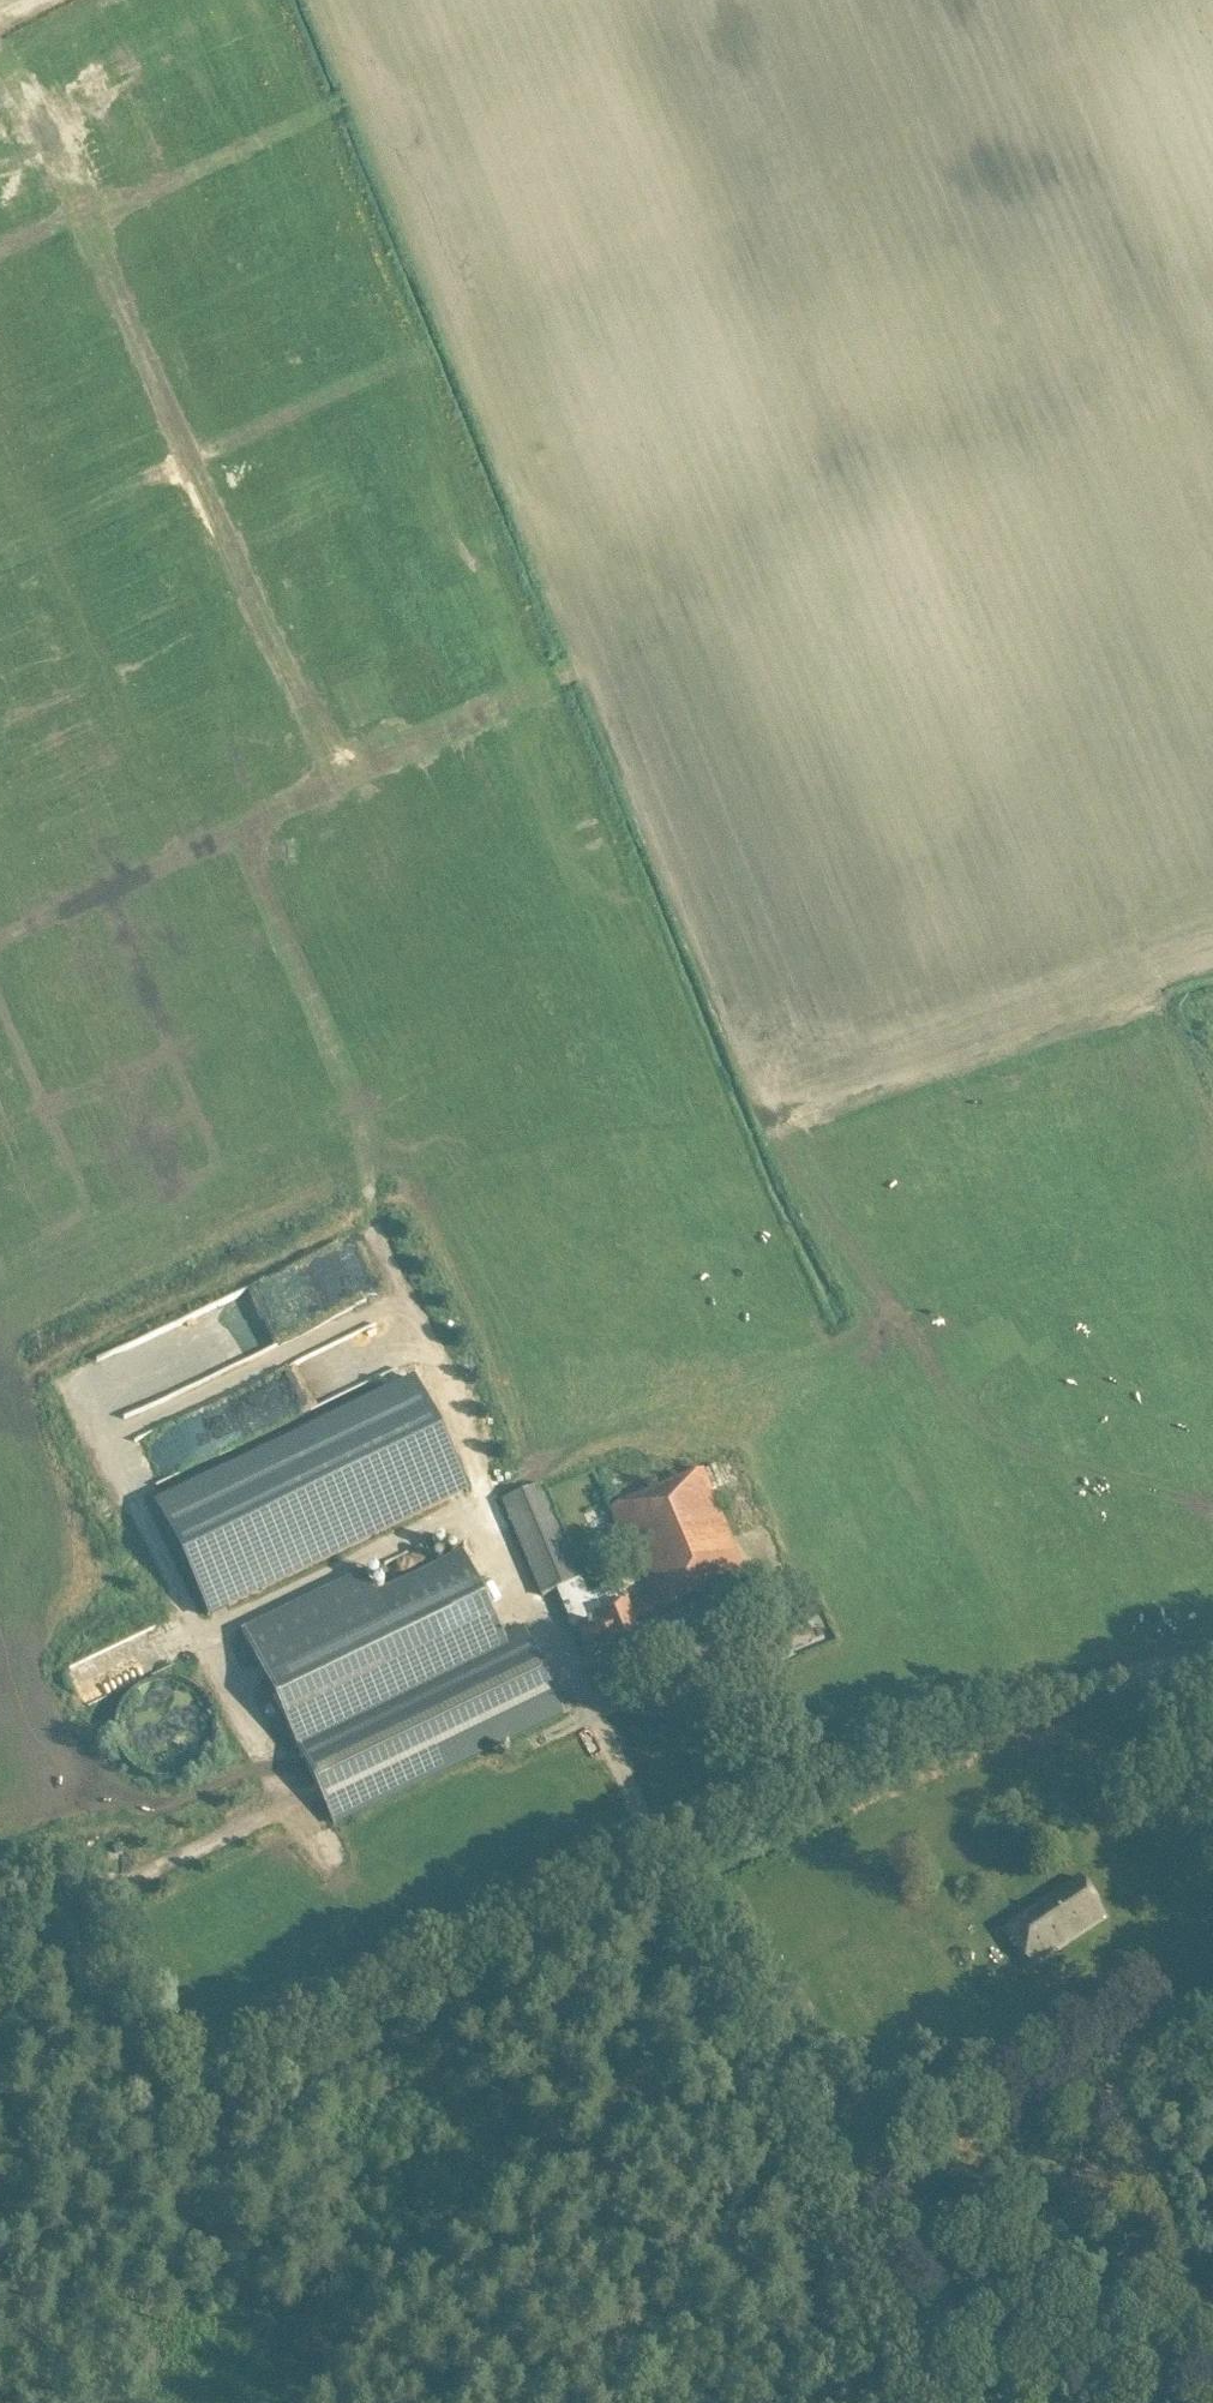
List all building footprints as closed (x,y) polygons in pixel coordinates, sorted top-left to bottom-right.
[(411,1380),(155,1506),(209,1616),(465,1490),(411,1380)] [(577,1627),(580,1634),(589,1657),(609,1649),(611,1653),(641,1641),(632,1620),(652,1611),(653,1613),(746,1574),(703,1472),(610,1511),(638,1576),(621,1583),(629,1603),(595,1617),(596,1619),(577,1627)] [(502,1501),(541,1596),(581,1581),(541,1484),(502,1501)] [(522,1628),(502,1637),(461,1551),(375,1593),(364,1570),(241,1629),(255,1659),(293,1738),(334,1823),(430,1777),(563,1712),(553,1691),(522,1628)] [(204,1683),(140,1684),(141,1757),(205,1756),(204,1683)] [(1006,1928),(1019,1948),(1031,1965),(1105,1915),(1080,1878),(1006,1928)] [(958,1971),(946,1979),(958,1997),(970,1989),(958,1971)]
